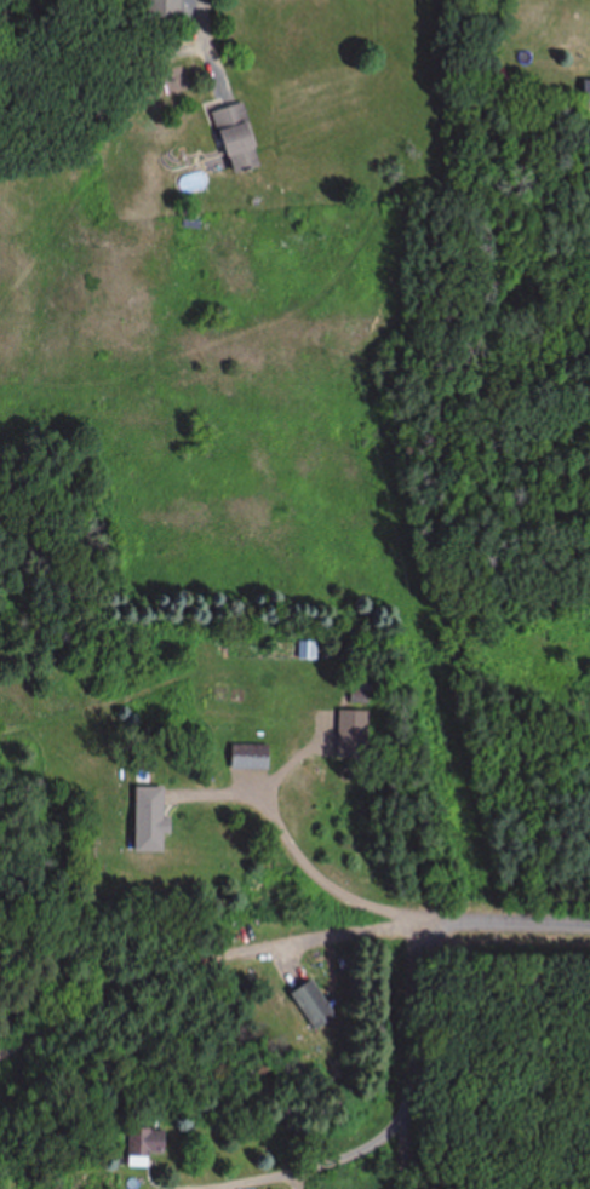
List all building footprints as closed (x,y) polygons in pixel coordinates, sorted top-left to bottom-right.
[(577,81),(577,102),(589,102),(589,82),(577,81)] [(243,104),(207,112),(217,159),(224,157),(227,173),(256,167),(243,104)] [(368,701),(368,686),(350,685),(350,700),(368,701)] [(336,712),(336,753),(368,753),(368,712),(336,712)] [(270,745),(228,745),(228,771),(270,771),(270,745)] [(130,788),(130,854),(161,854),(161,788),(130,788)] [(335,1017),(309,979),(287,995),(314,1032),(335,1017)] [(127,1167),(148,1167),(148,1156),(165,1156),(165,1130),(127,1130),(127,1167)]
